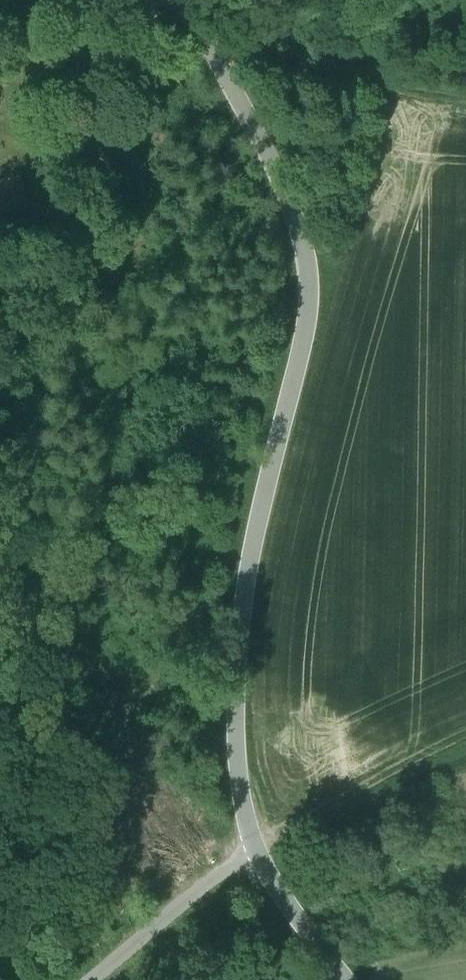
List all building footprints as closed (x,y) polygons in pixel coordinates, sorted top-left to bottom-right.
[(22,209),(19,176),(0,180),(0,213),(22,209)]
